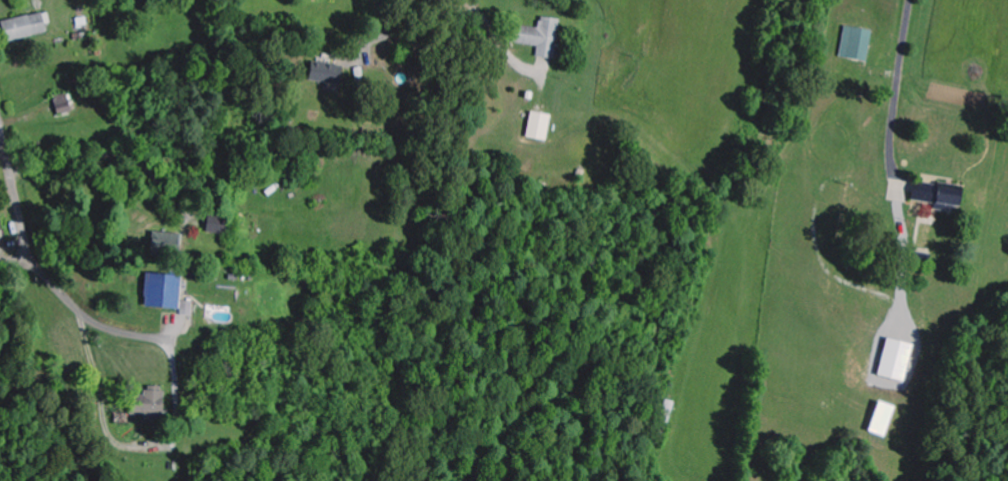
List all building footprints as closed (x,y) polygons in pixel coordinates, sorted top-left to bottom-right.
[(8,42),(49,33),(48,25),(52,24),(50,11),(3,22),(8,42)] [(562,20),(542,17),(541,28),(520,25),(517,44),(540,47),(538,57),(556,60),(562,20)] [(873,30),(846,27),(843,58),(870,61),(873,30)] [(344,84),(345,63),(313,61),(312,83),(344,84)] [(78,111),(76,100),(70,101),(69,94),(55,97),(59,115),(78,111)] [(552,115),(532,113),(529,139),(549,141),(552,115)] [(963,212),(967,189),(917,180),(913,201),(937,205),(936,208),(963,212)] [(227,218),(210,217),(209,233),(227,234),(227,218)] [(153,256),(181,256),(181,234),(154,233),(153,256)] [(194,303),(182,302),(183,276),(148,275),(147,309),(181,310),(181,316),(194,316),(194,303)] [(906,383),(916,345),(890,338),(880,376),(906,383)] [(166,392),(145,391),(145,397),(133,397),(133,416),(147,416),(147,420),(165,420),(166,392)] [(898,408),(882,402),(871,432),(887,438),(898,408)]
